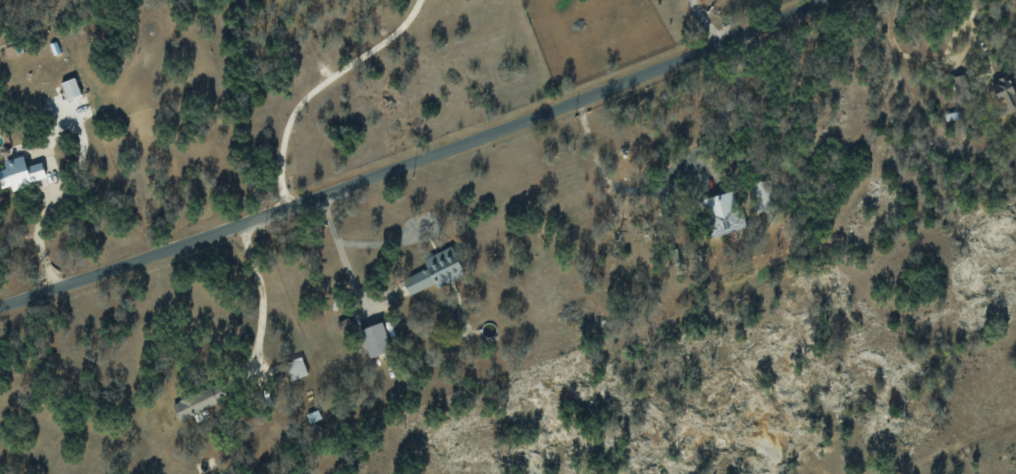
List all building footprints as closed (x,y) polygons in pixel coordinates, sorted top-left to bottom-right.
[(1009,109),(1015,106),(1015,97),(1008,75),(990,81),(998,102),(1005,99),(1009,109)] [(60,82),(67,99),(81,94),(74,77),(60,82)] [(5,168),(0,170),(0,184),(1,188),(11,185),(11,188),(46,178),(41,162),(26,166),(23,155),(3,161),(5,168)] [(754,212),(773,209),(769,180),(750,183),(754,212)] [(742,229),(732,191),(704,198),(714,236),(742,229)] [(410,296),(463,272),(452,245),(424,258),(428,267),(402,278),(410,296)] [(359,329),(369,358),(391,350),(382,321),(359,329)] [(285,362),(292,379),(307,373),(301,356),(285,362)] [(172,399),(177,417),(222,406),(218,388),(172,399)]
